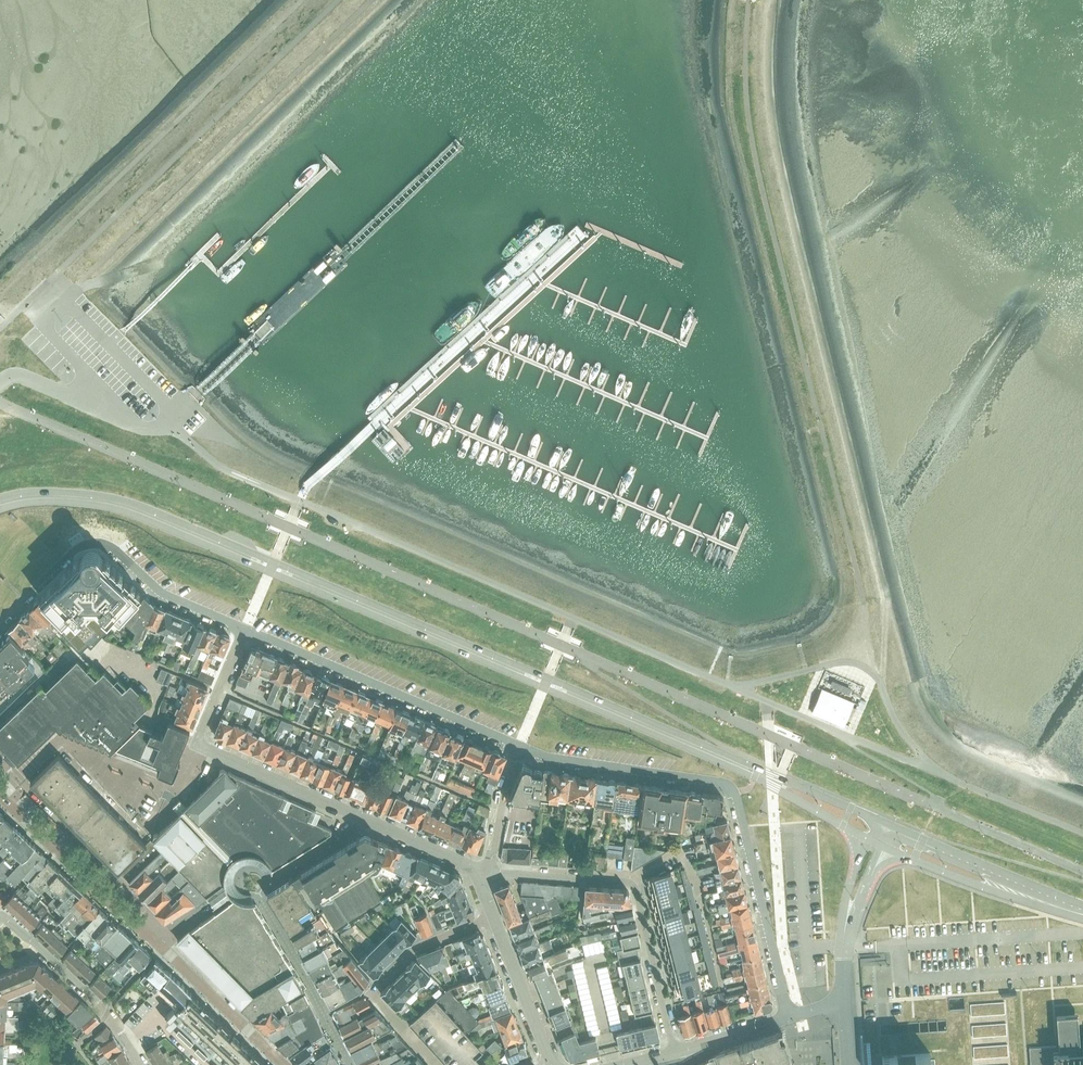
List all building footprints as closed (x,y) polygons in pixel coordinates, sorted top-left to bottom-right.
[(364,447),(378,463),(406,440),(392,423),(364,447)] [(47,591),(41,597),(42,598),(63,620),(66,624),(59,631),(80,653),(88,646),(91,649),(120,617),(138,598),(141,594),(142,593),(137,588),(136,587),(136,585),(134,583),(132,583),(131,582),(124,576),(123,576),(123,573),(121,571),(118,571),(117,570),(111,564),(111,562),(108,559),(106,559),(105,558),(104,559),(101,556),(100,554),(99,552),(97,551),(96,551),(95,550),(93,550),(92,550),(91,550),(90,550),(89,550),(88,551),(87,552),(86,552),(85,553),(85,554),(83,556),(82,557),(81,559),(80,558),(79,560),(76,560),(74,562),(74,564),(73,565),(68,570),(66,572),(64,571),(62,574),(62,576),(54,584),(53,585),(50,585),(48,588),(48,590),(47,591)] [(129,649),(134,651),(137,644),(152,605),(150,602),(150,600),(146,596),(144,597),(143,596),(123,617),(136,629),(133,638),(134,638),(129,649)] [(34,605),(31,608),(53,632),(57,628),(49,619),(55,614),(54,613),(40,599),(39,600),(37,600),(34,603),(34,605)] [(153,605),(152,605),(137,644),(142,646),(149,630),(156,633),(165,610),(164,608),(160,606),(157,607),(153,605)] [(20,619),(19,619),(37,637),(41,632),(41,631),(43,629),(52,639),(56,635),(53,632),(31,608),(26,613),(23,613),(20,616),(20,619)] [(166,611),(165,610),(156,633),(164,636),(163,637),(167,638),(166,640),(163,641),(158,653),(163,655),(165,649),(179,616),(174,614),(173,612),(168,610),(166,611)] [(183,618),(179,616),(165,649),(170,651),(172,645),(171,643),(172,641),(175,642),(176,641),(183,644),(192,622),(191,619),(185,617),(183,618)] [(9,628),(8,630),(26,648),(33,641),(41,650),(45,646),(37,637),(19,619),(15,624),(12,624),(9,627),(9,628)] [(197,624),(192,622),(183,644),(180,651),(193,656),(205,626),(205,625),(204,624),(199,623),(197,624)] [(216,630),(205,626),(193,656),(188,666),(193,668),(202,648),(209,651),(217,632),(216,630)] [(8,630),(4,633),(3,633),(0,636),(0,695),(1,696),(13,686),(15,688),(23,679),(22,679),(26,676),(35,668),(27,660),(33,655),(26,648),(8,630)] [(221,634),(217,632),(209,651),(202,666),(207,668),(211,658),(209,657),(210,654),(213,656),(215,651),(224,655),(231,638),(229,635),(223,633),(221,634)] [(56,635),(52,639),(59,645),(62,641),(56,635)] [(266,677),(269,676),(277,658),(275,657),(274,654),(271,653),(268,654),(265,652),(264,650),(260,649),(257,649),(255,649),(251,648),(236,682),(245,686),(248,678),(251,679),(254,670),(260,672),(262,676),(266,677)] [(275,682),(266,703),(272,705),(283,679),(290,663),(285,661),(284,658),(280,657),(278,658),(277,658),(269,676),(276,679),(276,680),(278,681),(277,683),(275,682)] [(13,749),(12,748),(7,753),(4,756),(10,761),(13,757),(18,762),(17,763),(18,764),(57,726),(60,730),(61,731),(63,730),(67,734),(69,732),(73,736),(75,735),(79,739),(81,737),(85,742),(87,740),(91,744),(93,742),(97,747),(99,745),(103,749),(105,747),(111,753),(112,752),(111,751),(116,747),(140,724),(138,722),(135,718),(151,703),(131,683),(123,690),(104,671),(96,678),(77,659),(46,689),(43,685),(4,722),(22,740),(13,749)] [(288,705),(295,688),(304,669),(297,666),(296,664),(293,662),(290,663),(283,679),(290,682),(289,685),(291,686),(288,693),(287,693),(283,702),(288,705)] [(156,680),(162,683),(167,671),(161,668),(156,680)] [(303,691),(301,696),(302,696),(300,700),(293,717),(299,720),(318,675),(313,672),(311,670),(307,668),(304,669),(295,688),(303,691)] [(201,669),(198,677),(211,683),(215,674),(201,669)] [(167,671),(162,683),(168,685),(173,673),(167,671)] [(314,701),(321,704),(331,681),(331,680),(329,677),(325,676),(323,677),(318,675),(299,720),(304,722),(310,707),(308,706),(310,702),(313,703),(314,701)] [(185,694),(202,701),(205,700),(207,694),(206,691),(207,688),(182,677),(179,683),(189,687),(185,694)] [(342,683),(338,682),(336,683),(331,681),(321,704),(312,725),(318,728),(326,731),(345,686),(344,686),(342,683)] [(342,708),(349,712),(358,691),(358,692),(356,691),(355,689),(351,687),(349,688),(345,686),(326,731),(330,733),(333,725),(335,725),(342,708)] [(185,694),(176,690),(169,687),(167,693),(174,695),(180,698),(176,705),(196,714),(197,713),(199,713),(202,707),(200,705),(202,701),(185,694)] [(822,689),(812,712),(844,726),(854,702),(822,689)] [(350,733),(355,735),(371,697),(366,695),(365,693),(360,691),(358,691),(349,712),(348,715),(356,719),(350,733)] [(224,741),(228,740),(235,724),(228,721),(233,709),(240,712),(243,703),(230,697),(215,735),(218,736),(218,738),(224,741)] [(368,719),(376,722),(385,703),(383,702),(382,700),(377,698),(374,699),(371,697),(355,735),(359,737),(366,722),(367,722),(368,719)] [(196,714),(176,705),(162,699),(157,712),(165,715),(168,708),(178,712),(175,720),(191,727),(194,725),(196,720),(195,717),(196,714)] [(239,745),(240,745),(248,728),(241,725),(246,715),(244,714),(247,705),(243,703),(240,712),(235,724),(228,740),(231,742),(232,744),(236,746),(239,745)] [(383,722),(391,726),(398,709),(396,708),(396,706),(391,704),(389,705),(385,703),(376,722),(369,741),(374,743),(381,725),(383,722)] [(251,750),(252,751),(260,733),(253,730),(260,715),(261,711),(256,709),(248,728),(240,745),(244,747),(245,750),(249,751),(251,750)] [(393,736),(401,739),(411,714),(410,714),(409,711),(403,709),(401,710),(398,709),(391,726),(379,754),(384,756),(393,736)] [(406,738),(416,742),(425,720),(423,717),(416,714),(415,716),(411,714),(401,739),(392,759),(397,761),(406,738)] [(418,747),(427,751),(438,726),(436,725),(435,722),(431,721),(428,722),(425,720),(416,742),(407,761),(412,763),(418,747)] [(140,724),(116,747),(117,747),(173,771),(190,730),(169,721),(163,735),(152,730),(152,729),(141,724),(140,724)] [(7,753),(12,748),(13,749),(22,740),(4,722),(1,726),(2,727),(0,729),(0,745),(7,753)] [(264,756),(265,757),(272,740),(265,737),(269,728),(267,727),(267,725),(264,724),(260,733),(252,751),(257,753),(258,755),(261,757),(264,756)] [(431,755),(440,759),(451,733),(449,728),(445,727),(442,728),(438,726),(427,751),(420,767),(425,768),(431,755)] [(277,762),(285,745),(278,742),(283,733),(277,730),(272,740),(265,757),(269,758),(270,761),(274,763),(277,762)] [(455,763),(458,756),(465,738),(464,737),(463,734),(458,732),(455,735),(451,733),(440,759),(436,768),(441,770),(446,759),(455,763)] [(289,767),(290,768),(298,751),(290,747),(295,738),(289,735),(285,745),(277,762),(281,764),(283,767),(287,768),(289,767)] [(298,751),(290,768),(293,769),(294,771),(298,773),(300,772),(301,772),(309,755),(313,747),(307,744),(310,737),(305,735),(303,739),(298,751)] [(312,777),(313,777),(320,761),(314,758),(323,737),(318,735),(309,755),(301,772),(306,774),(306,776),(310,778),(312,777)] [(460,774),(465,777),(479,743),(474,741),(472,738),(468,737),(466,738),(465,738),(458,756),(466,759),(464,763),(467,764),(466,767),(463,766),(460,774)] [(483,745),(479,743),(465,777),(470,779),(474,770),(472,769),(473,767),(475,768),(477,764),(485,767),(493,749),(490,748),(489,746),(485,744),(483,745)] [(335,787),(335,788),(342,770),(337,767),(346,746),(341,744),(334,760),(324,782),(327,784),(328,787),(332,788),(335,787)] [(493,749),(485,767),(483,772),(490,775),(490,776),(491,777),(487,789),(492,791),(493,785),(506,755),(501,753),(499,750),(495,748),(493,749)] [(322,782),(324,782),(334,760),(328,757),(330,752),(325,750),(320,761),(313,777),(316,779),(317,781),(320,783),(322,782)] [(344,792),(345,793),(352,777),(346,775),(355,755),(350,753),(342,770),(335,788),(337,789),(338,791),(343,793),(344,792)] [(345,793),(365,801),(373,785),(383,762),(363,754),(352,777),(345,793)] [(147,846),(145,844),(59,755),(31,783),(118,873),(120,872),(147,846)] [(540,801),(540,799),(544,771),(542,771),(542,769),(538,767),(535,768),(534,770),(533,770),(532,767),(523,763),(518,776),(516,775),(515,784),(512,784),(512,789),(511,792),(529,800),(540,801)] [(272,870),(272,871),(273,870),(274,869),(273,869),(277,867),(279,866),(278,866),(292,857),(292,858),(294,857),(294,856),(307,848),(309,847),(322,839),(323,839),(330,834),(331,834),(332,833),(332,832),(332,831),(332,830),(331,830),(331,829),(330,829),(308,819),(312,809),(261,786),(258,785),(246,780),(246,779),(243,778),(243,779),(231,773),(232,773),(229,772),(228,773),(224,770),(224,769),(223,769),(222,769),(221,769),(220,770),(220,771),(220,772),(220,773),(220,774),(221,774),(216,779),(215,780),(212,783),(209,786),(208,787),(202,793),(201,793),(200,794),(201,794),(194,800),(193,801),(187,807),(186,808),(179,801),(174,806),(173,807),(179,814),(180,814),(229,864),(235,858),(242,855),(242,856),(243,856),(243,855),(244,855),(244,854),(246,854),(248,854),(250,854),(252,854),(254,854),(256,855),(258,855),(260,856),(260,857),(261,858),(262,858),(263,858),(264,858),(272,867),(271,867),(272,868),(271,869),(272,870)] [(567,800),(568,798),(571,775),(569,775),(567,773),(564,772),(563,774),(554,772),(553,771),(545,770),(544,771),(540,799),(558,802),(559,798),(567,800)] [(585,802),(594,803),(598,779),(596,779),(595,777),(591,776),(590,778),(579,776),(577,774),(574,774),(572,775),(571,775),(568,798),(576,799),(575,807),(578,810),(581,810),(585,808),(585,802)] [(373,804),(377,806),(384,791),(389,779),(384,777),(382,783),(384,784),(383,787),(380,786),(379,788),(373,785),(365,801),(366,802),(367,804),(371,805),(373,804)] [(384,810),(389,812),(397,794),(400,785),(403,779),(399,777),(391,794),(384,791),(377,806),(379,807),(379,809),(383,811),(384,810)] [(614,809),(613,809),(617,782),(609,781),(607,780),(607,781),(602,780),(598,779),(594,803),(591,823),(599,824),(601,816),(603,817),(604,809),(613,811),(614,809)] [(617,782),(613,809),(614,809),(639,812),(643,786),(641,785),(640,784),(636,783),(634,784),(626,783),(625,782),(621,781),(618,782),(617,782)] [(432,830),(434,831),(440,817),(431,813),(442,788),(437,785),(431,799),(419,825),(424,827),(423,828),(430,831),(432,830)] [(655,786),(650,787),(643,786),(639,812),(637,823),(665,828),(682,830),(683,822),(684,822),(684,818),(688,792),(681,791),(677,789),(672,790),(669,789),(669,790),(668,789),(667,792),(663,791),(663,789),(662,789),(662,788),(659,788),(655,786)] [(397,794),(389,812),(390,813),(390,814),(394,816),(397,815),(407,820),(418,794),(408,789),(404,797),(397,794)] [(418,824),(419,825),(431,799),(424,796),(426,791),(421,789),(418,794),(407,820),(411,822),(412,824),(416,825),(418,824)] [(437,835),(447,839),(454,823),(445,819),(451,807),(457,794),(451,791),(440,817),(434,831),(438,833),(437,835)] [(689,792),(688,792),(684,818),(691,819),(690,829),(696,830),(697,821),(705,822),(705,818),(707,803),(702,802),(703,793),(701,794),(697,794),(696,792),(691,791),(689,792)] [(721,795),(703,793),(702,802),(707,803),(705,818),(715,819),(716,813),(717,811),(722,812),(723,811),(723,806),(723,799),(721,795)] [(470,824),(462,844),(463,846),(469,849),(472,848),(476,850),(481,838),(485,839),(487,825),(488,817),(490,808),(479,804),(476,811),(485,815),(479,828),(470,824)] [(164,829),(159,834),(158,834),(157,833),(156,833),(155,834),(154,834),(154,835),(153,836),(153,837),(154,838),(155,839),(154,839),(178,864),(177,866),(179,869),(189,879),(207,897),(209,896),(209,895),(216,890),(218,889),(217,889),(224,884),(225,884),(226,884),(225,883),(226,883),(226,882),(225,882),(225,881),(225,879),(225,877),(225,875),(225,874),(226,872),(226,871),(227,869),(227,868),(228,867),(228,866),(228,867),(229,866),(228,866),(230,865),(229,864),(180,814),(179,814),(179,815),(173,821),(172,821),(171,822),(172,822),(169,825),(168,825),(165,828),(164,829)] [(14,826),(4,815),(0,819),(0,840),(14,826)] [(457,842),(462,844),(470,824),(473,818),(468,816),(463,827),(454,823),(447,839),(457,843),(457,842)] [(715,829),(714,830),(713,831),(695,835),(697,842),(731,834),(730,831),(731,830),(731,827),(728,826),(727,820),(706,825),(707,830),(715,828),(715,829)] [(24,835),(14,826),(0,840),(0,850),(5,855),(24,835)] [(382,861),(389,845),(389,844),(381,840),(381,841),(365,834),(360,836),(301,873),(321,906),(336,930),(381,902),(366,873),(369,871),(382,861)] [(716,855),(735,850),(734,849),(736,848),(735,844),(733,843),(731,834),(697,842),(694,843),(695,850),(712,847),(714,846),(716,855)] [(9,872),(19,861),(34,846),(35,845),(24,835),(5,855),(0,860),(0,881),(9,872)] [(608,843),(606,856),(632,859),(634,846),(635,838),(626,837),(625,845),(608,843)] [(129,882),(162,851),(151,839),(145,844),(147,846),(120,872),(129,882)] [(394,869),(402,851),(400,850),(399,848),(395,847),(394,848),(392,846),(389,845),(382,861),(369,871),(372,876),(382,867),(384,864),(394,869)] [(21,875),(42,853),(34,846),(9,872),(13,876),(11,879),(15,883),(18,879),(21,875)] [(645,863),(647,848),(634,846),(632,859),(631,870),(645,863)] [(531,848),(507,847),(507,861),(530,863),(531,848)] [(539,864),(558,865),(560,852),(559,852),(560,848),(555,847),(554,853),(547,852),(546,858),(537,857),(538,848),(533,847),(531,863),(539,864)] [(720,869),(738,864),(737,859),(738,857),(737,853),(735,852),(735,850),(716,855),(718,864),(696,869),(699,874),(720,869)] [(138,891),(169,861),(165,856),(166,855),(162,851),(129,882),(133,885),(133,886),(133,888),(135,891),(138,891)] [(402,851),(394,869),(406,875),(404,879),(402,878),(399,885),(404,887),(405,884),(417,858),(412,855),(411,854),(407,852),(405,853),(402,851)] [(560,852),(558,865),(566,865),(568,853),(560,852)] [(28,881),(49,859),(43,853),(42,853),(21,875),(28,881)] [(597,868),(604,869),(606,856),(595,855),(594,862),(597,862),(597,868)] [(417,858),(405,884),(410,886),(413,880),(420,883),(423,880),(430,862),(422,859),(421,859),(417,858)] [(34,897),(45,886),(60,869),(49,859),(28,881),(32,885),(27,891),(30,894),(34,897)] [(575,866),(585,867),(586,860),(576,859),(575,866)] [(150,904),(149,905),(155,911),(169,898),(185,914),(185,913),(196,904),(198,904),(181,887),(189,879),(179,869),(177,866),(170,860),(169,861),(138,891),(150,904)] [(440,869),(440,867),(430,862),(423,880),(428,882),(426,888),(418,896),(421,899),(448,873),(440,869)] [(713,884),(717,883),(741,877),(740,873),(741,871),(740,868),(739,867),(738,864),(720,869),(722,876),(712,879),(713,884)] [(55,907),(63,915),(71,907),(70,906),(84,891),(76,885),(60,869),(45,886),(54,895),(48,902),(55,907)] [(681,870),(684,883),(691,881),(685,869),(681,870)] [(652,891),(674,885),(671,872),(667,873),(665,870),(659,873),(660,875),(648,878),(649,883),(647,883),(650,892),(652,891)] [(318,908),(321,906),(301,873),(293,878),(293,877),(289,880),(271,892),(288,919),(284,922),(290,932),(317,916),(315,914),(320,911),(318,908)] [(443,886),(449,893),(460,883),(462,881),(460,876),(455,874),(452,875),(448,873),(421,899),(424,901),(436,890),(438,891),(443,886)] [(718,889),(703,893),(705,900),(725,895),(744,890),(743,886),(744,884),(744,881),(742,879),(741,877),(717,883),(718,889)] [(704,886),(713,884),(712,879),(712,878),(703,880),(704,886)] [(205,898),(207,898),(207,897),(189,879),(181,887),(198,904),(205,898)] [(684,883),(687,896),(694,894),(691,881),(684,883)] [(548,909),(551,916),(561,912),(555,898),(579,900),(580,886),(522,882),(521,895),(529,917),(548,909)] [(460,883),(449,893),(433,903),(435,906),(443,903),(443,902),(448,900),(451,907),(467,901),(468,898),(466,892),(463,891),(460,883)] [(505,912),(509,925),(522,920),(508,885),(497,889),(498,893),(497,893),(505,912)] [(655,904),(677,898),(674,885),(652,891),(653,895),(651,896),(653,905),(655,904)] [(586,887),(585,904),(621,906),(632,903),(629,891),(628,891),(628,890),(627,890),(626,889),(586,887)] [(13,913),(30,894),(27,891),(26,890),(24,892),(22,891),(22,890),(20,888),(16,893),(15,893),(3,905),(6,909),(7,908),(13,913)] [(711,913),(731,908),(748,904),(747,900),(748,898),(746,893),(745,891),(744,890),(725,895),(727,902),(709,907),(711,913)] [(78,931),(100,908),(84,891),(70,906),(71,907),(63,915),(59,920),(61,922),(60,922),(61,923),(67,928),(69,927),(75,933),(78,931)] [(34,898),(34,897),(30,894),(13,913),(18,918),(17,918),(20,922),(32,909),(28,905),(34,898)] [(693,908),(697,907),(694,894),(687,896),(691,908),(693,908)] [(271,1008),(283,1001),(304,989),(304,988),(303,987),(302,987),(294,973),(294,971),(293,971),(285,957),(284,956),(275,942),(276,941),(275,940),(274,940),(266,926),(265,924),(257,910),(256,909),(253,904),(253,903),(253,902),(253,903),(252,903),(252,902),(251,902),(251,903),(249,903),(246,903),(244,903),(242,902),(240,901),(238,900),(236,899),(236,898),(235,898),(234,897),(234,898),(234,899),(230,902),(229,903),(216,913),(215,912),(215,913),(214,914),(201,924),(201,923),(199,924),(199,925),(191,931),(179,940),(178,940),(182,945),(183,946),(186,949),(189,952),(190,953),(196,959),(197,960),(201,963),(200,963),(203,966),(203,967),(204,968),(204,967),(210,974),(211,975),(214,978),(215,978),(218,981),(217,981),(218,982),(219,982),(225,988),(224,988),(225,989),(226,989),(230,993),(232,995),(232,996),(233,996),(239,1003),(240,1004),(241,1005),(242,1005),(244,1007),(246,1010),(247,1011),(248,1010),(251,1013),(250,1014),(253,1017),(254,1018),(271,1008)] [(183,914),(185,914),(169,898),(155,911),(168,924),(170,925),(170,924),(183,914)] [(681,911),(677,898),(655,904),(656,908),(654,909),(656,917),(681,911)] [(451,907),(436,913),(431,915),(436,929),(443,926),(441,920),(454,914),(457,921),(472,915),(474,913),(472,908),(470,907),(467,901),(451,907)] [(378,904),(367,911),(370,915),(381,908),(378,904)] [(410,907),(415,919),(421,935),(433,930),(427,914),(421,916),(416,904),(410,907)] [(722,923),(722,924),(751,917),(750,913),(751,910),(750,906),(748,905),(748,904),(731,908),(732,916),(731,917),(732,919),(729,920),(728,917),(721,919),(716,920),(716,923),(712,924),(712,925),(722,923)] [(618,922),(620,922),(635,918),(632,905),(584,917),(585,922),(615,915),(618,922)] [(37,913),(32,909),(20,922),(24,925),(25,924),(30,929),(47,910),(43,906),(37,913)] [(693,908),(696,921),(703,919),(699,906),(697,907),(693,908)] [(87,941),(87,940),(92,936),(90,934),(108,915),(100,908),(78,931),(87,941)] [(514,936),(515,938),(534,930),(532,923),(551,916),(548,909),(529,917),(522,920),(509,925),(511,930),(511,932),(512,935),(514,936)] [(661,930),(684,924),(681,911),(656,917),(656,918),(658,917),(659,921),(657,922),(659,931),(661,930)] [(92,936),(87,940),(87,941),(95,948),(118,924),(108,915),(90,934),(92,936)] [(306,963),(308,967),(338,952),(344,948),(340,942),(337,944),(321,917),(291,934),(303,956),(304,955),(308,962),(306,963)] [(735,927),(737,934),(754,930),(754,929),(755,927),(754,923),(752,922),(751,917),(722,924),(723,929),(730,927),(730,928),(735,927)] [(580,944),(611,937),(637,931),(638,931),(635,918),(620,922),(621,929),(601,934),(600,932),(581,937),(580,944)] [(417,935),(401,919),(392,928),(408,944),(417,935)] [(696,921),(700,934),(706,932),(703,919),(696,921)] [(519,949),(520,951),(539,943),(537,936),(551,930),(550,928),(556,926),(555,922),(534,930),(515,938),(517,943),(516,945),(518,948),(519,949)] [(34,933),(46,945),(59,932),(54,927),(51,930),(44,924),(34,933)] [(118,924),(95,948),(93,951),(107,965),(103,969),(110,975),(117,967),(122,962),(123,962),(139,945),(118,924)] [(665,943),(687,937),(684,924),(661,930),(662,934),(660,935),(663,944),(665,943)] [(352,926),(340,933),(343,938),(354,931),(352,926)] [(408,944),(392,928),(393,929),(385,937),(399,951),(407,943),(408,944)] [(727,945),(716,947),(718,952),(757,943),(756,938),(757,936),(756,932),(754,930),(737,934),(739,942),(737,942),(738,945),(735,945),(735,943),(727,945)] [(464,943),(468,951),(485,944),(485,943),(486,942),(484,936),(482,936),(481,935),(480,931),(452,942),(454,947),(464,943)] [(617,950),(619,957),(638,952),(637,946),(641,945),(641,943),(639,938),(637,931),(611,937),(615,951),(617,950)] [(59,932),(46,945),(58,956),(68,946),(61,940),(64,936),(59,932)] [(700,934),(703,947),(709,945),(706,932),(700,934)] [(399,951),(385,937),(377,945),(390,959),(399,951)] [(668,956),(690,950),(687,937),(665,943),(666,947),(664,948),(666,956),(668,956)] [(525,962),(525,964),(554,952),(551,945),(549,940),(539,943),(520,951),(522,956),(521,958),(523,962),(525,962)] [(757,943),(718,952),(719,957),(730,955),(741,952),(743,959),(760,955),(760,954),(761,953),(760,949),(758,948),(757,943)] [(471,956),(474,963),(492,956),(488,947),(487,948),(485,944),(468,951),(458,955),(460,960),(471,956)] [(151,956),(139,945),(123,962),(122,962),(117,967),(124,974),(135,962),(140,967),(151,956)] [(390,959),(377,945),(368,953),(368,952),(367,952),(383,968),(382,967),(390,959)] [(703,947),(706,960),(713,958),(709,945),(703,947)] [(439,966),(442,973),(446,981),(450,979),(444,964),(449,962),(444,947),(443,947),(442,946),(436,948),(435,950),(433,951),(438,966),(439,966)] [(355,983),(361,990),(369,979),(344,948),(338,952),(345,963),(343,964),(354,976),(358,981),(355,983)] [(531,978),(535,976),(552,970),(553,969),(550,962),(569,954),(566,948),(554,952),(525,964),(528,971),(527,972),(528,976),(530,976),(531,978)] [(62,959),(74,971),(86,958),(81,953),(78,956),(71,949),(62,959)] [(671,969),(694,963),(690,950),(668,956),(669,960),(667,961),(669,969),(671,969)] [(440,974),(442,973),(439,966),(438,966),(433,951),(428,953),(426,952),(417,956),(421,961),(430,970),(437,967),(440,974)] [(308,967),(315,979),(343,964),(345,963),(338,952),(308,967)] [(374,977),(383,968),(367,952),(358,961),(374,977)] [(623,963),(626,976),(644,972),(643,970),(642,965),(641,959),(640,959),(638,952),(619,957),(620,964),(623,963)] [(741,968),(733,970),(734,975),(763,968),(762,963),(763,961),(762,957),(760,956),(760,955),(743,959),(742,960),(744,967),(743,968),(744,970),(741,970),(741,968)] [(465,974),(468,981),(495,970),(494,966),(495,965),(492,956),(474,963),(477,970),(465,974)] [(86,958),(74,971),(86,982),(95,972),(88,965),(91,962),(86,958)] [(706,960),(709,973),(716,971),(713,958),(706,960)] [(148,989),(152,992),(159,985),(170,973),(156,959),(141,975),(150,984),(148,986),(148,989)] [(422,984),(430,976),(431,975),(415,959),(406,968),(422,984)] [(30,961),(18,966),(26,986),(33,984),(38,984),(41,986),(52,975),(53,974),(46,968),(47,968),(43,964),(43,965),(39,961),(30,961)] [(450,965),(453,971),(458,968),(456,962),(450,965)] [(672,982),(674,982),(697,976),(694,963),(671,969),(672,973),(670,974),(672,982)] [(322,992),(322,993),(345,981),(351,978),(354,976),(343,964),(315,979),(322,992)] [(18,966),(10,969),(18,990),(26,986),(18,966)] [(413,991),(421,983),(422,984),(406,968),(407,969),(399,977),(413,991)] [(747,979),(748,985),(766,981),(767,979),(766,974),(764,972),(763,968),(734,975),(727,977),(724,977),(725,982),(743,979),(743,977),(745,976),(746,979),(747,979)] [(7,1001),(19,1001),(20,1001),(20,996),(7,996),(11,992),(18,990),(10,969),(0,973),(0,1001),(7,1001)] [(470,995),(482,990),(500,983),(497,973),(496,969),(495,970),(468,981),(465,982),(448,989),(458,1000),(470,995)] [(539,988),(539,989),(556,982),(552,970),(535,976),(537,983),(539,988)] [(716,971),(709,973),(713,986),(719,984),(716,971)] [(102,972),(89,985),(102,997),(111,987),(104,980),(107,977),(102,972)] [(626,976),(629,989),(647,984),(646,983),(647,983),(645,978),(644,972),(626,976)] [(170,973),(159,985),(179,1002),(181,1004),(191,993),(170,973)] [(57,980),(52,975),(41,986),(34,994),(38,998),(45,991),(50,995),(61,982),(58,979),(57,980)] [(323,994),(324,994),(325,995),(322,997),(328,1008),(331,1007),(332,1009),(334,1007),(334,1006),(347,998),(361,990),(355,983),(358,981),(354,976),(351,978),(354,982),(342,988),(341,987),(347,984),(345,981),(322,993),(323,994)] [(701,994),(697,976),(674,982),(675,986),(673,987),(676,995),(689,992),(690,997),(701,994)] [(405,999),(413,991),(399,977),(391,985),(390,984),(405,1000),(406,1000),(405,999)] [(1015,996),(1013,978),(934,984),(936,1021),(915,1022),(905,1023),(874,1025),(877,1064),(1020,1064),(1015,996)] [(750,990),(726,997),(728,1004),(740,1001),(769,994),(768,989),(769,987),(768,983),(766,981),(748,985),(750,990)] [(65,985),(61,982),(50,995),(54,999),(47,1006),(51,1010),(69,990),(64,986),(65,985)] [(544,1000),(544,1001),(561,994),(556,982),(539,989),(542,995),(544,1000)] [(481,1018),(483,1021),(511,1010),(507,998),(503,989),(504,988),(503,985),(502,984),(501,983),(500,983),(482,990),(492,1014),(481,1018)] [(397,1009),(405,1000),(390,984),(381,993),(397,1009)] [(629,989),(632,1001),(650,997),(649,996),(650,996),(648,991),(647,984),(629,989)] [(292,1013),(311,1004),(304,989),(283,1001),(289,1014),(292,1013)] [(448,989),(438,998),(439,998),(443,1003),(453,994),(448,989)] [(70,991),(69,990),(51,1010),(48,1013),(52,1017),(62,1007),(67,1011),(79,998),(75,995),(75,996),(70,991)] [(623,990),(616,992),(618,998),(624,997),(623,990)] [(723,1005),(716,1007),(721,1023),(733,1019),(728,1004),(726,997),(724,991),(719,993),(723,1005)] [(165,1017),(168,1020),(166,1021),(172,1026),(173,1024),(175,1026),(208,1057),(216,1064),(268,1064),(266,1064),(266,1063),(258,1056),(258,1055),(249,1047),(242,1040),(241,1039),(240,1039),(234,1033),(233,1031),(233,1032),(224,1024),(217,1017),(209,1009),(200,1000),(200,1001),(191,993),(181,1004),(179,1002),(167,1015),(165,1017)] [(453,994),(443,1003),(448,1009),(458,1000),(453,994)] [(566,1006),(561,994),(544,1001),(547,1007),(548,1012),(549,1012),(549,1013),(548,1013),(566,1006)] [(713,1008),(705,1011),(709,1026),(721,1023),(716,1007),(713,994),(707,996),(711,1006),(713,1006),(713,1008)] [(769,994),(740,1001),(741,1006),(749,1004),(749,1002),(751,1001),(752,1003),(753,1003),(755,1012),(771,1007),(773,1003),(772,1001),(771,999),(769,994)] [(333,1013),(340,1025),(354,1018),(359,1015),(373,1008),(366,998),(366,997),(353,1003),(344,1008),(333,1013)] [(639,1013),(641,1020),(654,1017),(652,1010),(653,1010),(652,1008),(653,1008),(651,1003),(650,997),(632,1001),(635,1014),(639,1013)] [(701,1011),(691,1014),(697,1030),(709,1026),(705,1011),(700,997),(695,999),(698,1008),(700,1008),(701,1011)] [(123,998),(115,1003),(121,1012),(129,1007),(123,998)] [(68,1015),(79,1025),(94,1013),(81,1000),(68,1015)] [(458,1000),(448,1009),(453,1014),(458,1020),(468,1011),(463,1005),(458,1000)] [(5,1030),(5,1029),(15,1030),(23,1030),(23,1020),(18,1020),(18,1016),(13,1016),(14,1009),(19,1009),(24,1009),(24,1001),(20,1001),(19,1001),(7,1001),(0,1001),(0,1029),(5,1030)] [(697,1030),(691,1014),(687,1001),(683,1002),(686,1012),(688,1011),(689,1015),(678,1018),(682,1032),(685,1034),(697,1030)] [(278,1043),(290,1054),(309,1041),(324,1032),(311,1004),(292,1013),(295,1018),(302,1015),(307,1026),(278,1043)] [(566,1006),(548,1013),(553,1026),(554,1025),(556,1032),(575,1025),(567,1005),(566,1006)] [(423,1021),(433,1012),(428,1007),(419,1016),(423,1021)] [(278,1014),(271,1008),(254,1018),(266,1030),(289,1018),(285,1013),(282,1015),(280,1013),(278,1014)] [(345,1036),(352,1048),(392,1027),(375,1009),(361,1017),(359,1015),(354,1018),(340,1025),(345,1036)] [(495,1031),(500,1030),(517,1023),(516,1022),(517,1020),(515,1016),(514,1015),(512,1010),(511,1010),(483,1021),(481,1022),(482,1027),(493,1023),(494,1021),(494,1020),(496,1019),(497,1023),(493,1025),(495,1031)] [(468,1011),(458,1020),(463,1025),(473,1016),(468,1011)] [(428,1026),(438,1017),(433,1012),(423,1021),(428,1026)] [(79,1025),(72,1031),(78,1037),(81,1035),(80,1034),(84,1031),(83,1029),(84,1027),(88,1031),(101,1020),(94,1013),(79,1025)] [(1081,1052),(1080,1048),(1078,1013),(1076,1013),(1056,1014),(1059,1045),(1029,1047),(1031,1064),(1082,1064),(1082,1052),(1081,1052)] [(267,1032),(278,1043),(307,1026),(302,1015),(295,1018),(267,1032)] [(414,1030),(423,1021),(419,1016),(409,1024),(414,1030)] [(473,1016),(463,1025),(468,1031),(472,1027),(478,1022),(473,1016)] [(437,1036),(447,1028),(438,1017),(428,1026),(433,1031),(437,1036)] [(597,1017),(589,1018),(591,1032),(600,1030),(597,1017)] [(641,1020),(642,1026),(643,1026),(647,1044),(654,1042),(654,1043),(659,1041),(660,1041),(658,1030),(657,1025),(656,1025),(656,1023),(655,1023),(654,1017),(641,1020)] [(418,1035),(428,1026),(423,1021),(414,1030),(418,1035)] [(586,1029),(585,1027),(584,1021),(577,1022),(579,1030),(586,1029)] [(495,1049),(506,1045),(523,1039),(523,1038),(520,1033),(521,1032),(521,1031),(520,1028),(518,1027),(517,1023),(500,1030),(505,1043),(503,1044),(502,1041),(498,1043),(494,1038),(486,1047),(492,1053),(495,1049)] [(562,1050),(563,1051),(579,1045),(578,1042),(579,1042),(575,1032),(578,1031),(575,1025),(556,1032),(559,1038),(558,1039),(560,1045),(562,1050)] [(100,1062),(101,1062),(110,1056),(123,1048),(113,1034),(106,1026),(95,1037),(100,1042),(92,1051),(95,1055),(104,1048),(107,1052),(100,1057),(100,1056),(97,1058),(100,1062)] [(423,1040),(433,1031),(428,1026),(418,1035),(423,1040)] [(642,1026),(630,1029),(635,1047),(641,1045),(641,1046),(646,1044),(647,1044),(643,1026),(642,1026)] [(352,1048),(357,1059),(401,1038),(392,1027),(352,1048)] [(442,1041),(452,1033),(447,1028),(437,1036),(442,1041)] [(4,1043),(4,1042),(5,1035),(14,1035),(15,1030),(5,1029),(5,1030),(0,1029),(0,1042),(4,1043)] [(635,1047),(630,1029),(617,1032),(622,1050),(628,1048),(629,1049),(633,1047),(635,1047)] [(428,1045),(437,1036),(433,1031),(423,1040),(428,1045)] [(290,1054),(300,1064),(331,1044),(324,1032),(309,1041),(290,1054)] [(787,1063),(791,1062),(783,1037),(779,1038),(778,1033),(778,1032),(766,1037),(766,1036),(727,1049),(716,1053),(716,1055),(709,1059),(699,1064),(698,1064),(788,1064),(787,1063)] [(447,1047),(456,1038),(452,1033),(442,1041),(447,1047)] [(432,1050),(442,1041),(437,1036),(428,1045),(432,1050)] [(361,1064),(364,1064),(386,1055),(407,1045),(401,1038),(357,1059),(361,1064)] [(451,1052),(461,1043),(456,1038),(447,1047),(451,1052)] [(596,1038),(583,1041),(587,1058),(589,1058),(594,1057),(593,1057),(600,1055),(596,1038)] [(523,1039),(506,1045),(508,1051),(505,1052),(509,1063),(518,1059),(517,1056),(527,1052),(525,1047),(526,1047),(526,1044),(525,1040),(523,1040),(523,1039)] [(437,1055),(447,1047),(442,1041),(432,1050),(437,1055)] [(579,1045),(563,1051),(563,1052),(564,1053),(565,1054),(565,1055),(566,1056),(567,1057),(568,1058),(570,1059),(571,1059),(572,1060),(573,1060),(575,1060),(576,1061),(577,1061),(580,1060),(587,1058),(583,1041),(579,1042),(578,1042),(579,1045)] [(3,1056),(11,1056),(17,1056),(17,1051),(9,1051),(10,1043),(4,1042),(4,1043),(0,1042),(0,1056),(3,1056)] [(456,1057),(466,1048),(461,1043),(451,1052),(456,1057)] [(155,1064),(170,1056),(167,1050),(163,1052),(158,1044),(146,1051),(155,1064)] [(300,1064),(332,1064),(340,1059),(331,1044),(300,1064)] [(402,1056),(399,1052),(408,1046),(407,1045),(386,1055),(364,1064),(385,1064),(402,1056)] [(405,1064),(417,1056),(408,1046),(399,1052),(402,1056),(385,1064),(403,1064),(405,1064)] [(442,1060),(451,1052),(447,1047),(437,1055),(442,1060)] [(113,1064),(119,1064),(129,1060),(123,1048),(110,1056),(101,1062),(103,1064),(106,1064),(111,1062),(113,1064)] [(461,1062),(470,1053),(466,1048),(456,1057),(461,1062)] [(456,1057),(451,1052),(442,1060),(446,1064),(447,1064),(456,1057)] [(463,1064),(468,1064),(475,1059),(470,1053),(461,1062),(463,1064)] [(17,1056),(11,1056),(11,1060),(10,1063),(3,1062),(3,1056),(0,1056),(0,1064),(17,1064),(18,1056),(17,1056)] [(155,1064),(171,1064),(170,1064),(174,1062),(170,1056),(155,1064)] [(417,1056),(405,1064),(403,1064),(425,1064),(417,1056)] [(461,1062),(456,1057),(447,1064),(457,1064),(461,1062)]
